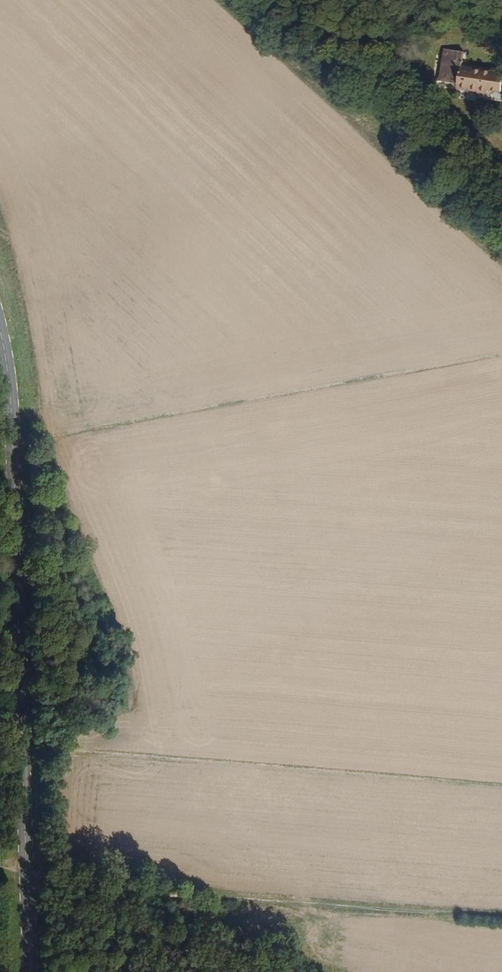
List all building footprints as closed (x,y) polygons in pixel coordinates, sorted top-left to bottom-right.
[(445,49),(443,82),(462,84),(461,89),(483,91),(483,93),(492,94),(493,89),(501,90),(501,69),(495,68),(494,71),(464,68),(465,52),(445,49)]
